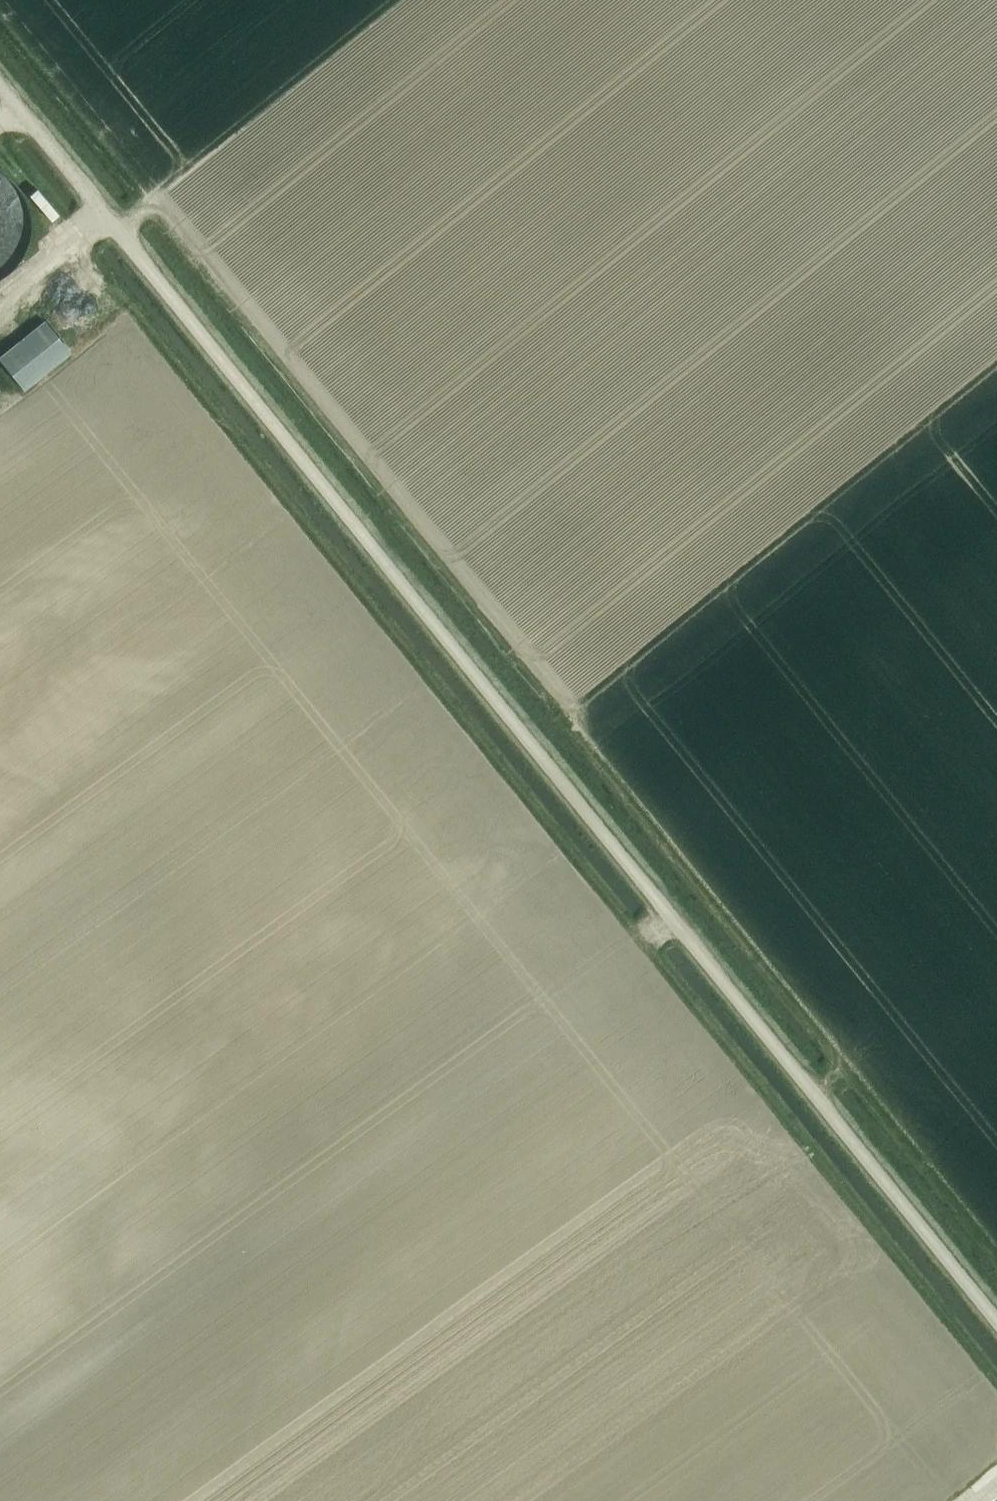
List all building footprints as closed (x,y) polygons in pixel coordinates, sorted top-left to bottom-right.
[(15,240),(0,190),(0,245),(15,240)] [(70,352),(45,320),(0,356),(0,360),(23,389),(70,352)]
